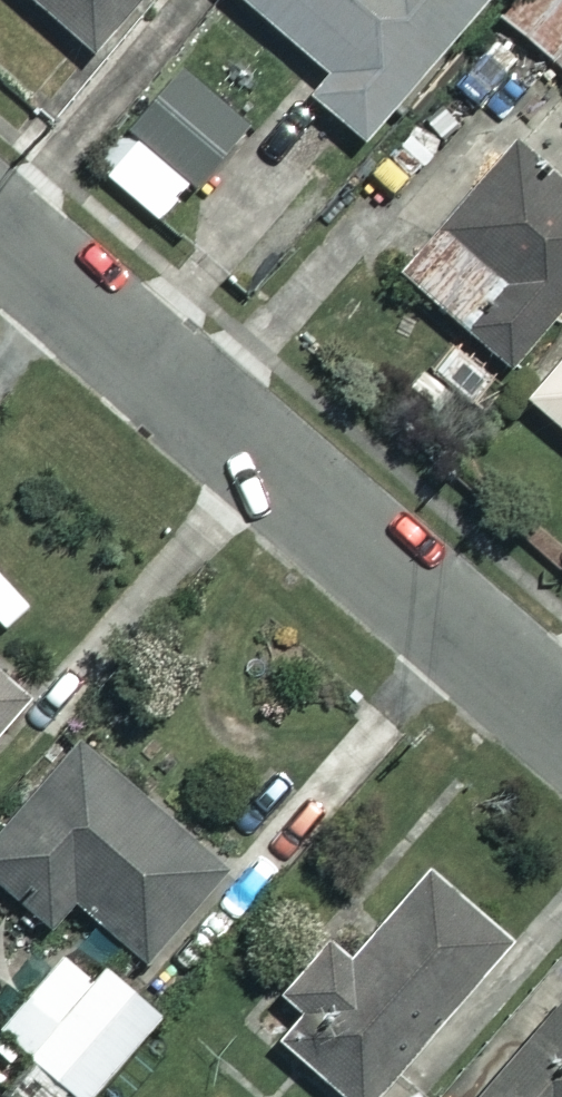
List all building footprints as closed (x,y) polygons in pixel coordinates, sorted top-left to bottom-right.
[(88,60),(138,0),(18,0),(88,60)] [(325,71),(306,93),(361,139),(479,0),(242,0),(325,71)] [(248,128),(183,65),(92,160),(156,223),(248,128)] [(452,330),(507,375),(561,307),(561,202),(499,151),(437,227),(497,275),(452,330)] [(525,400),(561,430),(561,354),(525,400)] [(0,674),(0,721),(23,694),(0,674)] [(72,736),(0,826),(0,887),(40,919),(64,889),(147,955),(224,857),(72,736)] [(402,842),(277,990),(304,1012),(279,1041),(346,1096),(365,1096),(506,930),(402,842)] [(73,940),(0,1022),(0,1028),(77,1096),(82,1096),(156,1014),(73,940)] [(477,1096),(561,1096),(561,996),(477,1096)]
